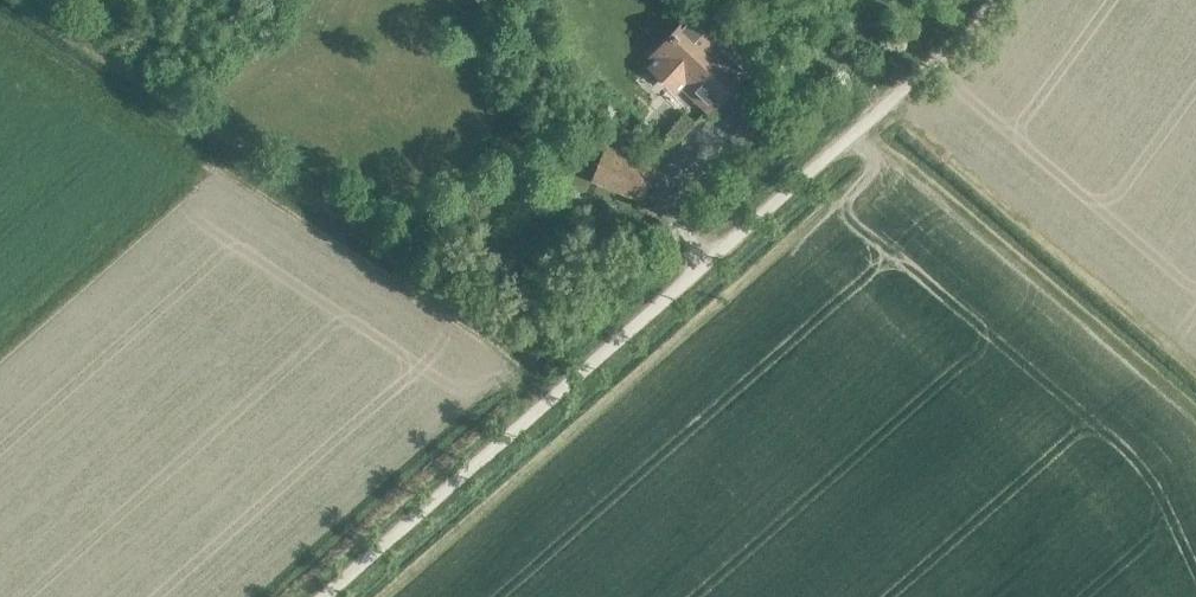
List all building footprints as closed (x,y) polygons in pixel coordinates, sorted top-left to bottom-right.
[(693,14),(654,54),(660,59),(654,65),(675,86),(682,79),(685,81),(684,83),(705,103),(706,101),(711,106),(748,66),(693,14)] [(642,195),(654,165),(607,146),(595,176),(642,195)]
